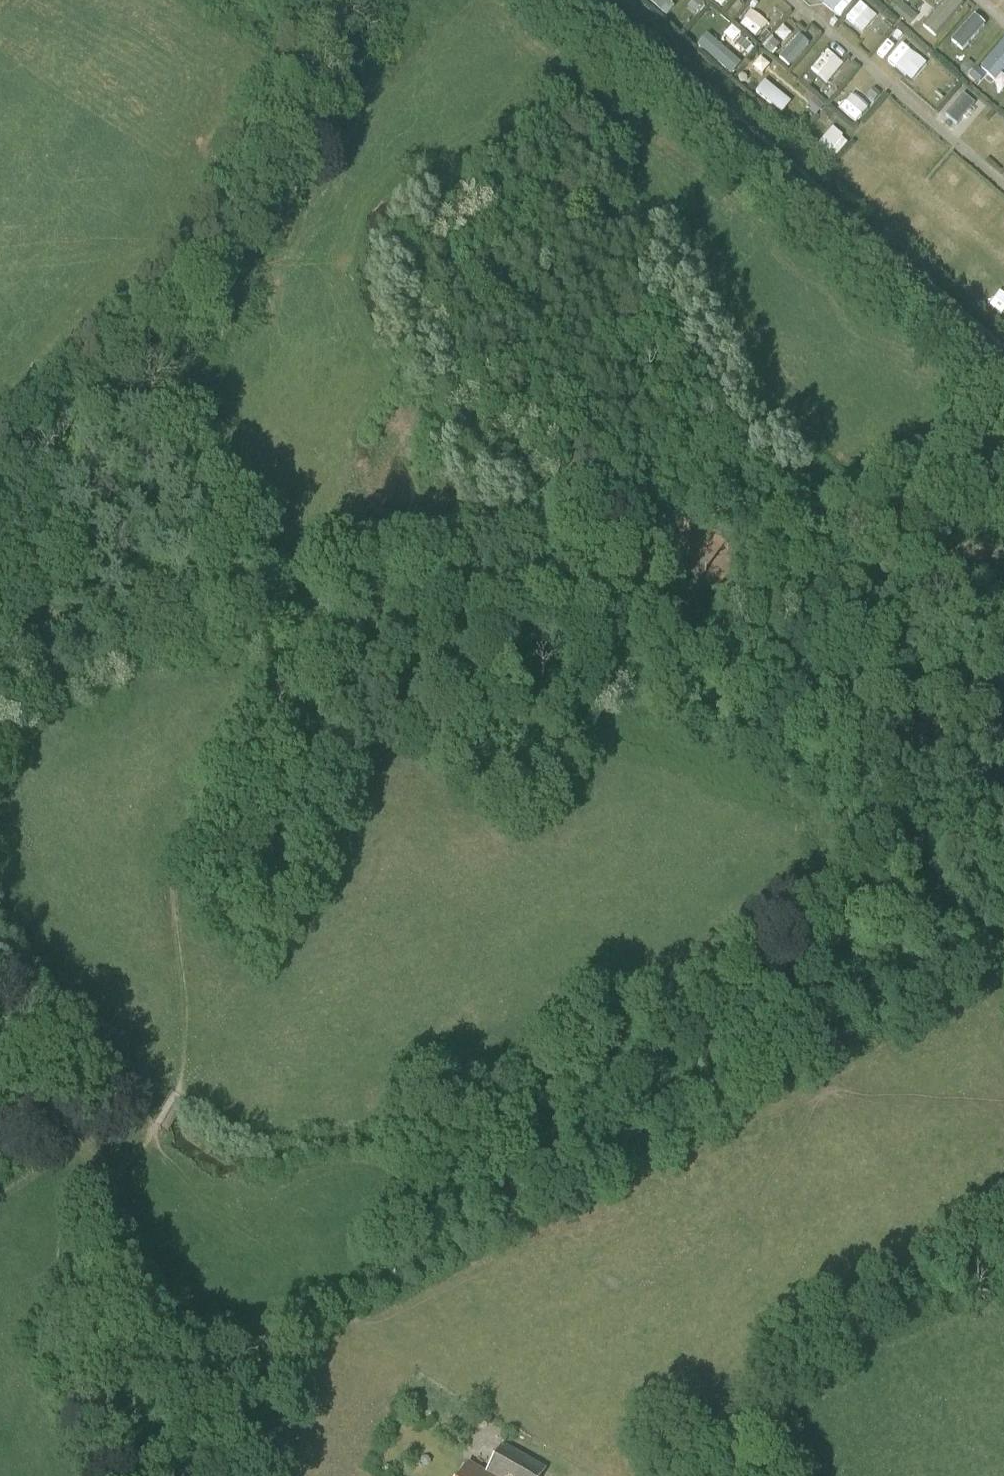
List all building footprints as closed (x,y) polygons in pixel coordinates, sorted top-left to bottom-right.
[(671,0),(653,0),(669,15),(678,6),(671,0)] [(855,0),(831,0),(829,2),(844,14),(855,0)] [(847,18),(864,33),(880,14),(863,0),(847,18)] [(925,24),(938,36),(967,3),(964,0),(946,0),(925,24)] [(753,9),(743,25),(762,36),(771,20),(753,9)] [(977,12),(955,39),(967,49),(989,22),(977,12)] [(734,74),(744,63),(710,33),(701,44),(734,74)] [(902,42),(893,62),(902,66),(911,47),(902,42)] [(983,67),(998,81),(1003,74),(1003,43),(983,67)] [(832,82),(846,60),(828,48),(814,71),(832,82)] [(915,50),(902,64),(914,75),(927,61),(915,50)] [(769,78),(759,90),(786,112),(796,100),(769,78)] [(974,104),(962,95),(944,116),(956,126),(974,104)] [(837,126),(820,143),(836,158),(852,141),(837,126)] [(545,1470),(502,1445),(486,1474),(479,1470),(485,1460),(474,1453),(469,1463),(468,1463),(460,1475),(542,1475),(545,1470)]
